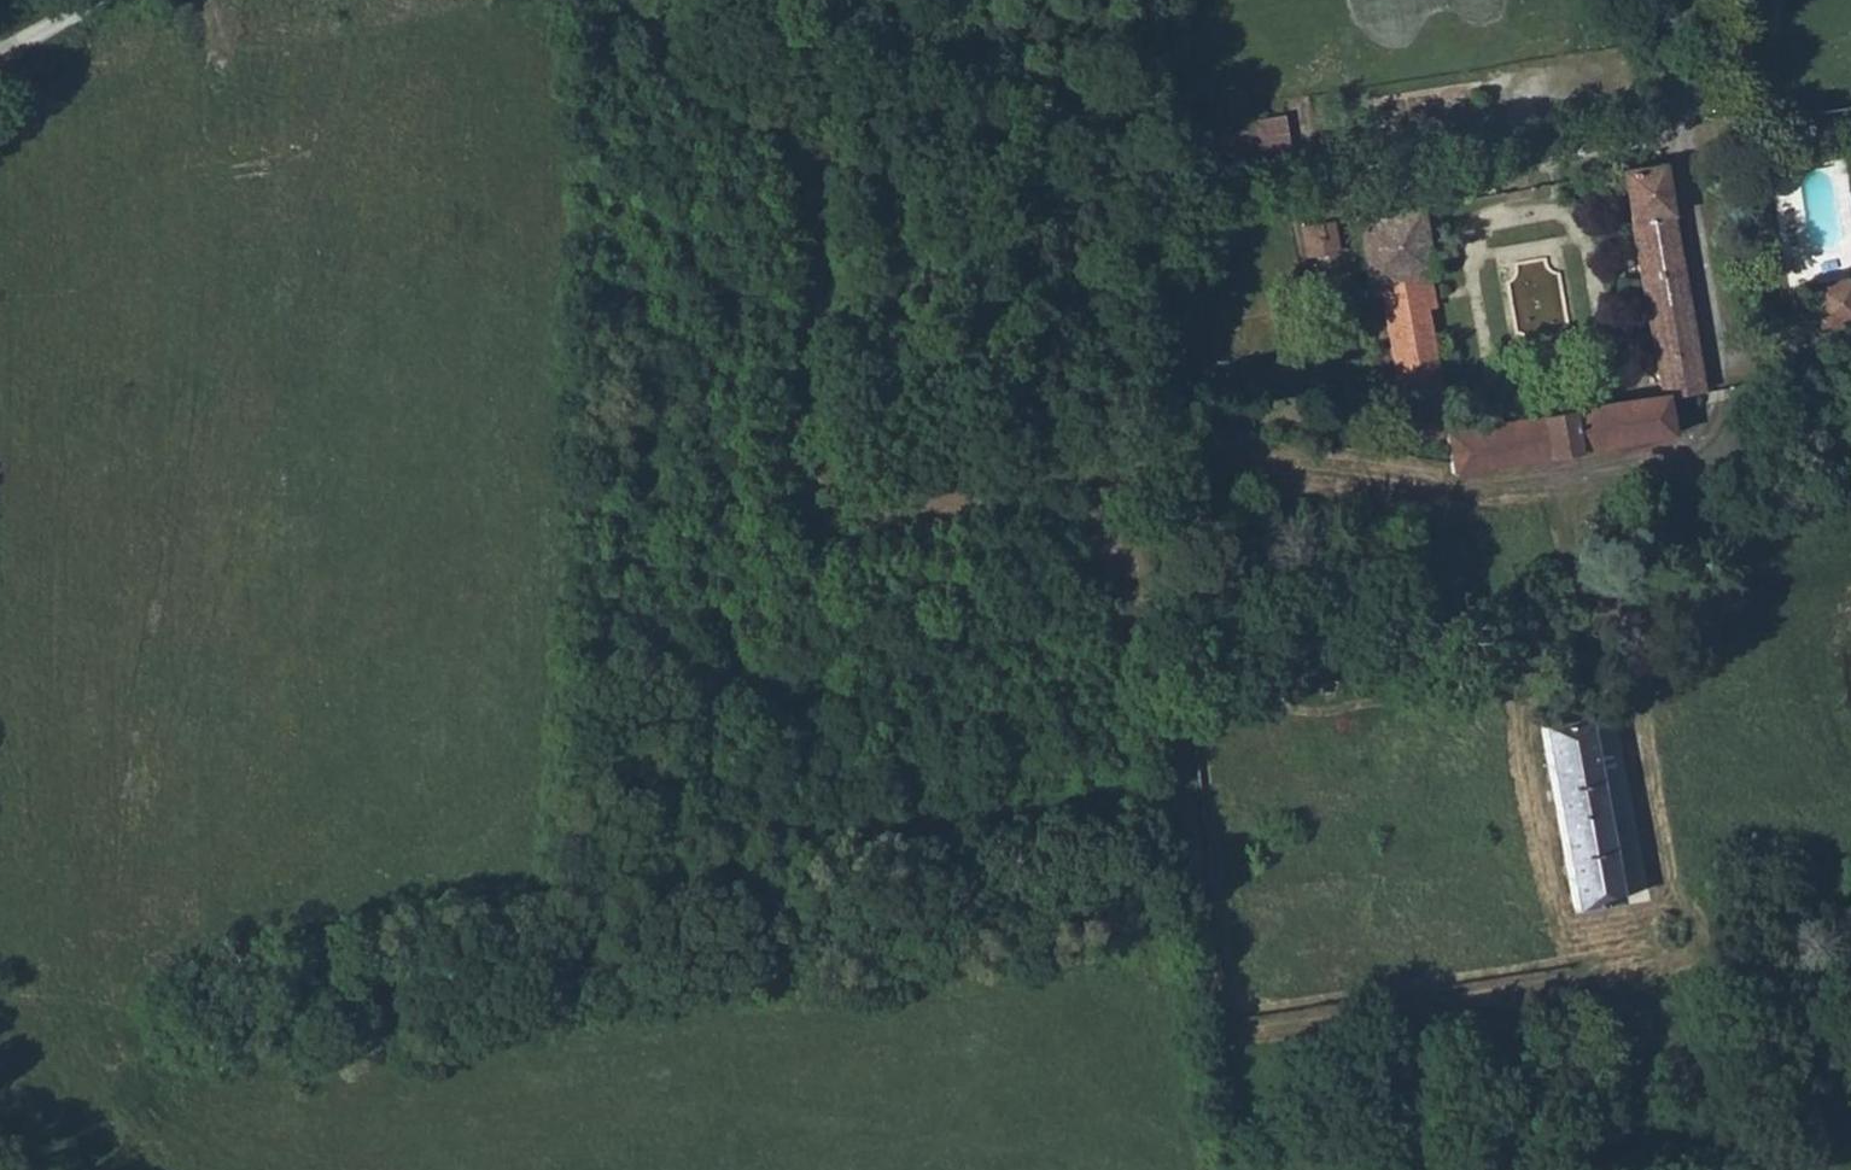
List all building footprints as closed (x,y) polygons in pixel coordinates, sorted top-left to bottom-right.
[(1705,393),(1663,165),(1619,173),(1659,391),(1663,391),(1665,400),(1705,393)] [(1419,211),(1358,222),(1370,287),(1380,286),(1408,442),(1446,435),(1445,430),(1449,430),(1427,310),(1436,308),(1419,211)] [(1307,259),(1338,253),(1333,222),(1301,227),(1307,259)] [(1812,286),(1820,322),(1850,315),(1850,277),(1812,286)] [(1446,435),(1453,473),(1671,433),(1665,400),(1663,391),(1659,391),(1449,430),(1445,430),(1446,435)] [(1587,719),(1543,726),(1572,905),(1616,898),(1587,719)]
